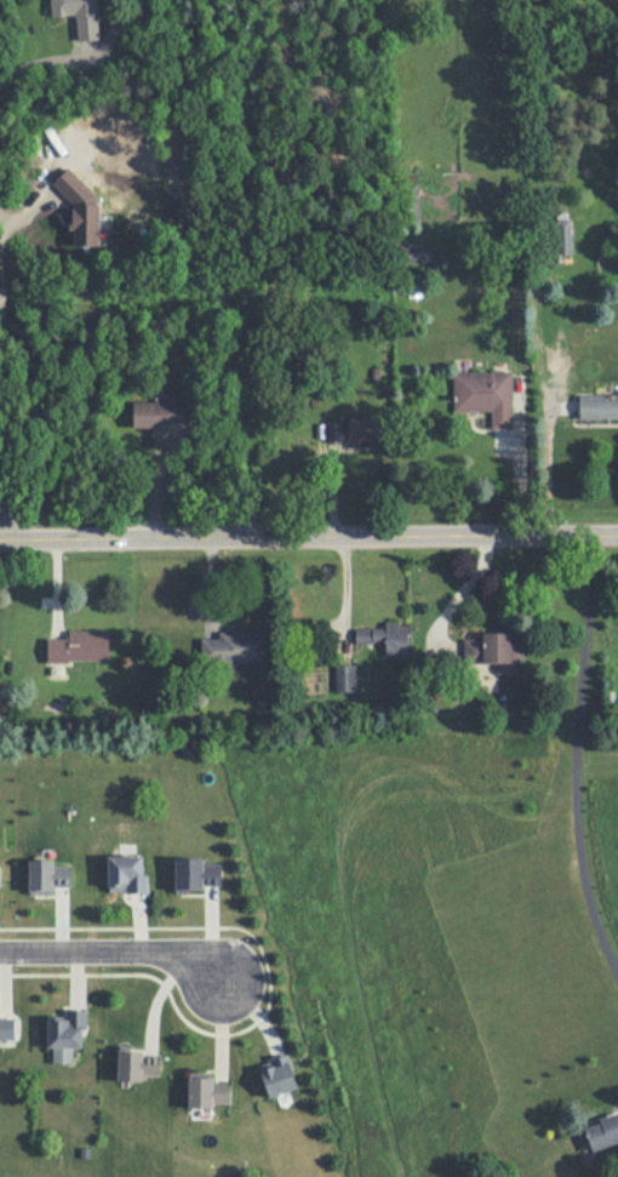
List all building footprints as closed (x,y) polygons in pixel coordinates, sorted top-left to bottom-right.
[(98,0),(52,0),(52,15),(77,15),(78,40),(99,40),(98,0)] [(71,246),(98,247),(98,176),(59,176),(59,189),(71,189),(71,246)] [(571,254),(571,219),(555,219),(555,254),(571,254)] [(431,248),(413,248),(413,262),(431,262),(431,248)] [(512,372),(454,372),(454,411),(492,411),(492,429),(512,429),(512,372)] [(580,394),(580,422),(617,422),(617,394),(580,394)] [(185,402),(133,402),(133,428),(185,428),(185,402)] [(327,446),(381,447),(381,420),(327,419),(327,446)] [(355,628),(355,643),(386,643),(386,658),(421,657),(420,622),(386,622),(386,628),(355,628)] [(109,630),(68,630),(68,638),(47,638),(47,663),(109,663),(109,630)] [(267,632),(219,632),(219,640),(203,640),(203,662),(267,662),(267,632)] [(523,664),(523,633),(476,633),(476,663),(497,663),(497,673),(515,673),(515,664),(523,664)] [(336,666),(336,692),(356,692),(356,666),(336,666)] [(111,891),(147,891),(147,854),(111,854),(111,891)] [(86,1009),(52,1009),(52,1061),(73,1061),(73,1047),(86,1047),(86,1009)] [(17,1041),(17,1012),(0,1012),(0,1041),(17,1041)] [(162,1050),(121,1050),(121,1078),(162,1078),(162,1050)] [(190,1106),(229,1106),(229,1089),(216,1089),(216,1076),(190,1076),(190,1106)] [(617,1143),(617,1115),(586,1125),(594,1151),(617,1143)]
